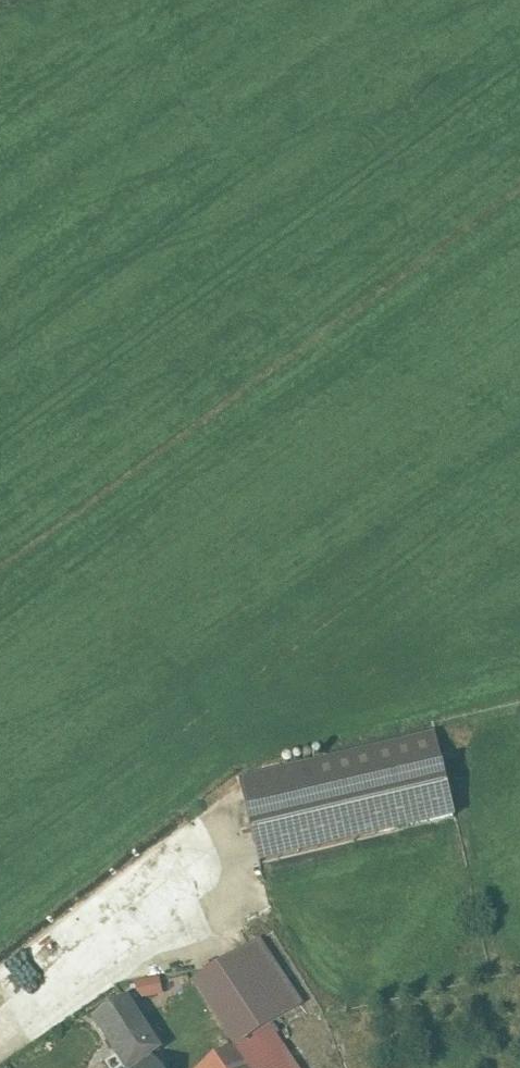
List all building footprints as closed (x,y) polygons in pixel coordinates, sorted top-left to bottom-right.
[(434,737),(240,783),(258,863),(453,817),(434,737)] [(258,941),(194,983),(236,1046),(267,1026),(299,1004),(258,941)] [(139,995),(164,991),(162,974),(136,978),(139,995)] [(93,1021),(115,1056),(117,1055),(125,1067),(133,1067),(150,1056),(151,1057),(159,1052),(126,1000),(93,1021)] [(267,1026),(236,1046),(251,1067),(295,1067),(267,1026)] [(236,1046),(203,1067),(251,1067),(236,1046)] [(151,1057),(150,1056),(133,1067),(158,1067),(151,1057)]
